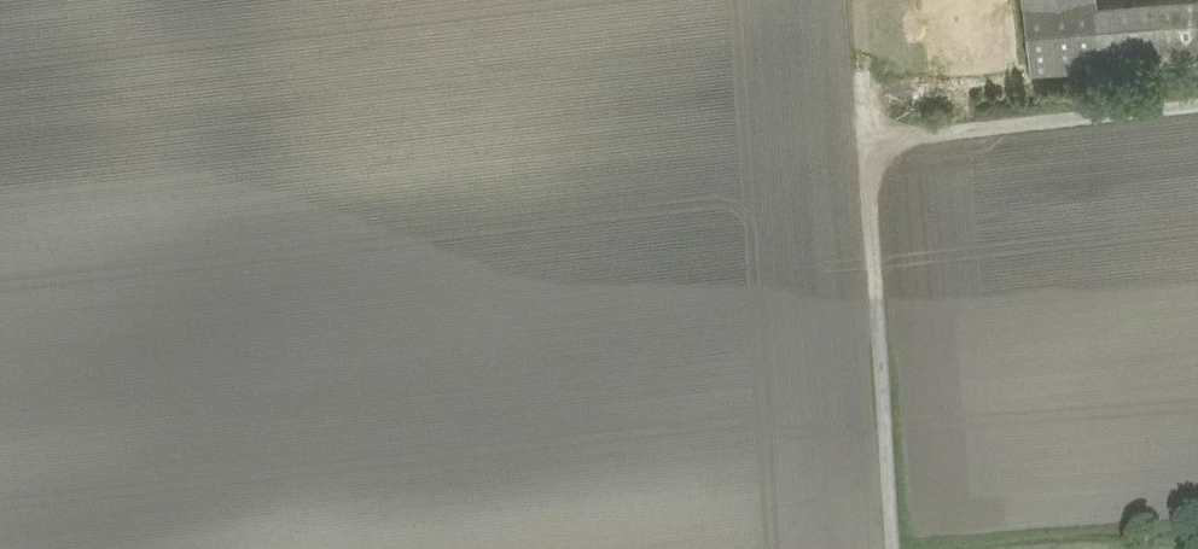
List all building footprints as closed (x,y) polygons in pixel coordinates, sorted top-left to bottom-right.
[(1029,74),(1197,62),(1197,0),(1191,0),(1095,8),(1094,0),(1021,0),(1029,74)]
